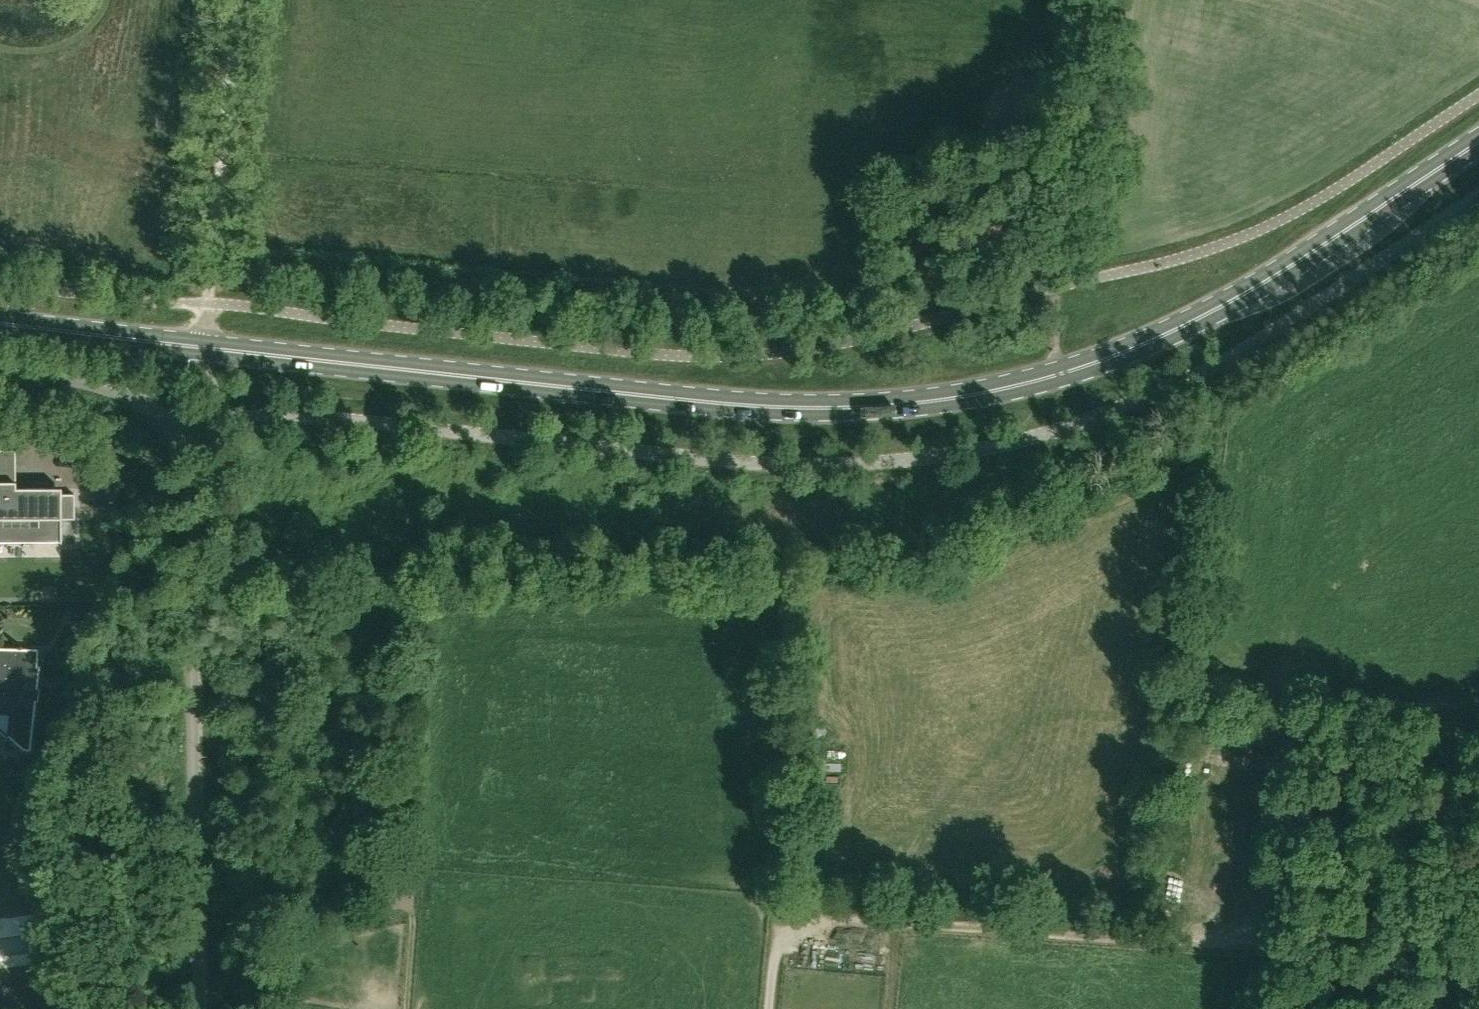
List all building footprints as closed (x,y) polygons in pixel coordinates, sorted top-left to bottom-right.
[(74,494),(61,495),(61,489),(42,489),(15,489),(15,483),(0,483),(0,528),(3,528),(3,521),(38,520),(38,538),(58,537),(58,542),(60,542),(60,543),(62,543),(61,520),(75,520),(74,494)] [(13,713),(10,735),(25,748),(30,749),(40,666),(37,666),(38,651),(0,649),(0,711),(13,713)] [(49,891),(55,882),(43,874),(37,884),(49,891)]
